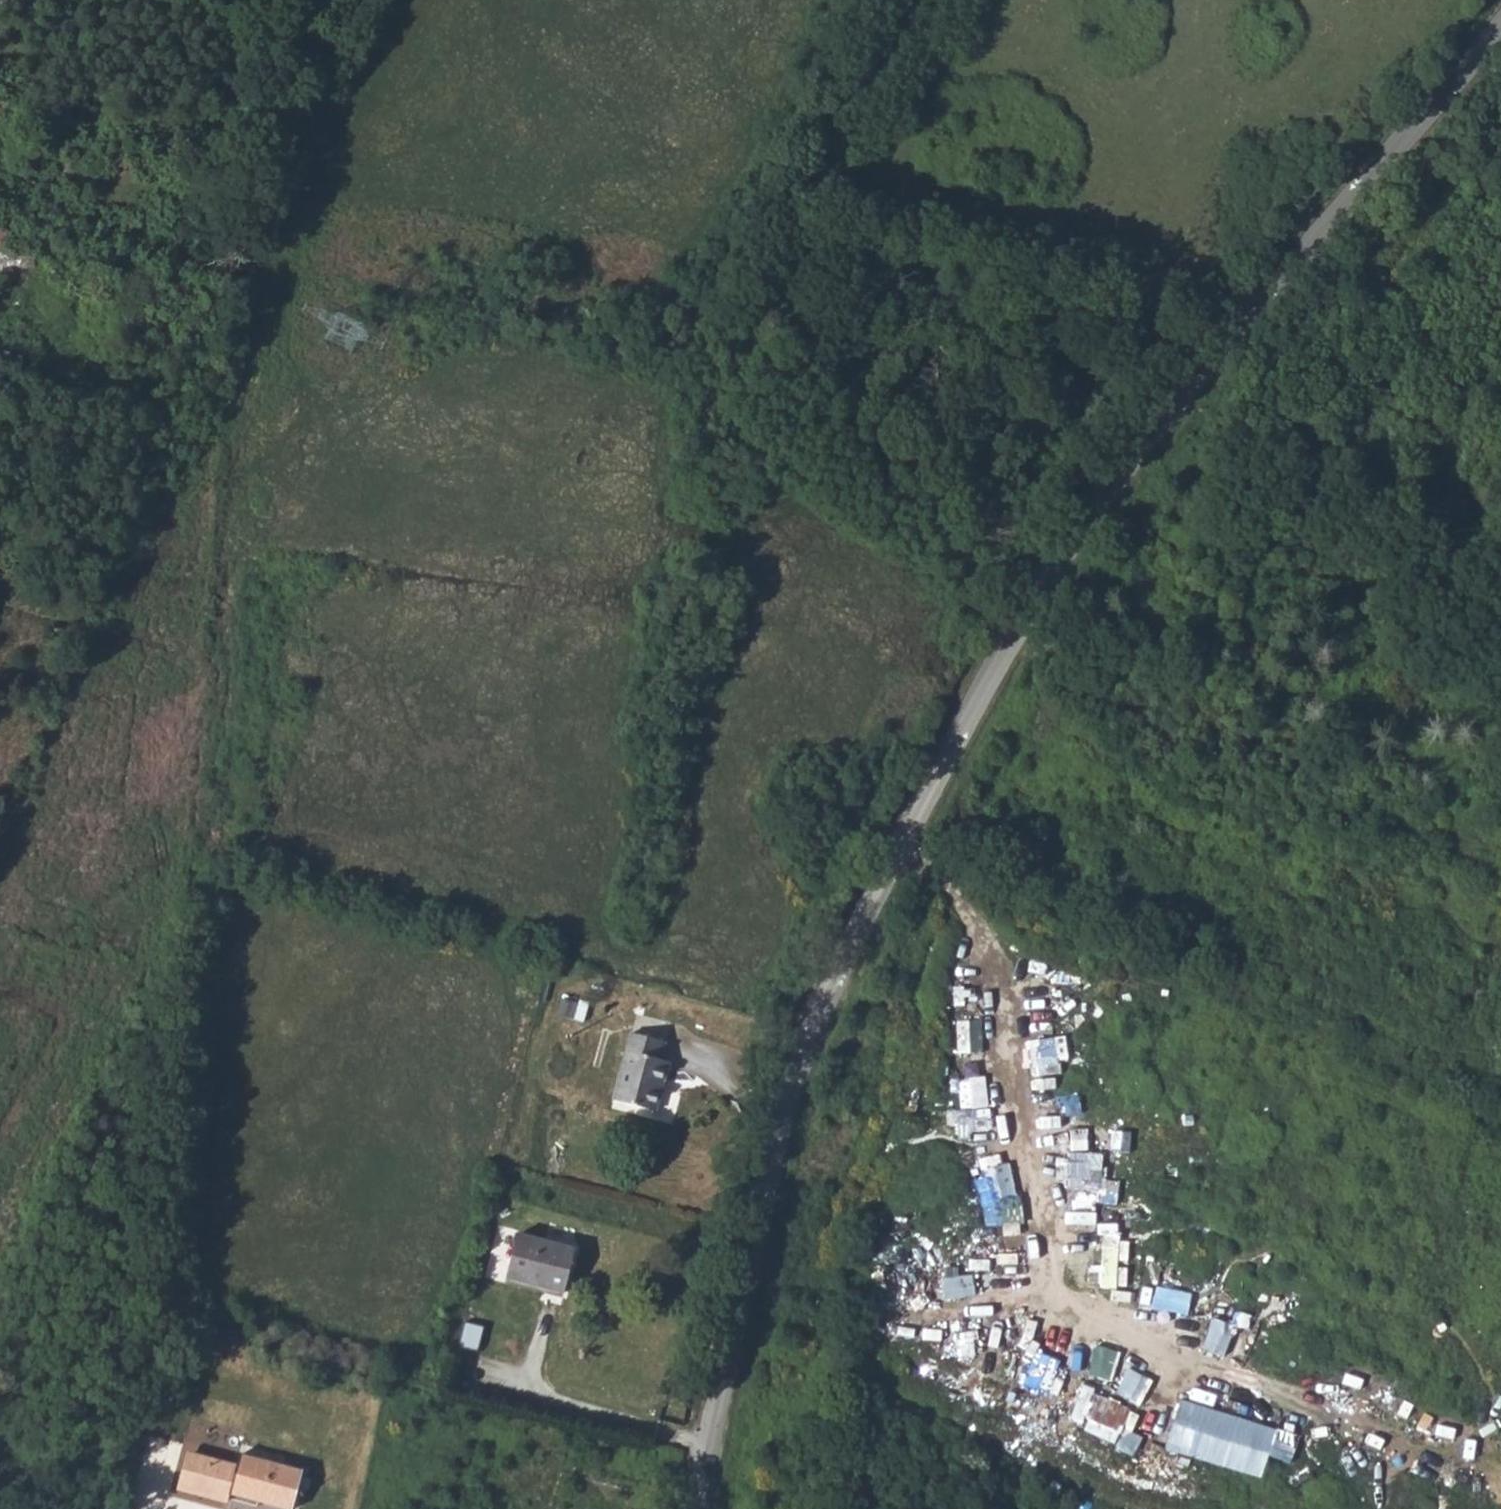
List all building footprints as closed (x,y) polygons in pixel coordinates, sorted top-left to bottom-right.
[(635,1028),(665,1036),(669,1024),(638,1016),(635,1028)] [(627,1033),(610,1101),(650,1112),(662,1061),(657,1059),(661,1042),(627,1033)] [(514,1236),(503,1279),(560,1295),(571,1250),(514,1236)] [(235,1457),(239,1440),(218,1435),(214,1453),(185,1446),(174,1491),(193,1495),(192,1501),(204,1504),(205,1498),(225,1502),(227,1494),(254,1501),(254,1503),(277,1508),(289,1508),(298,1473),(235,1457)]
